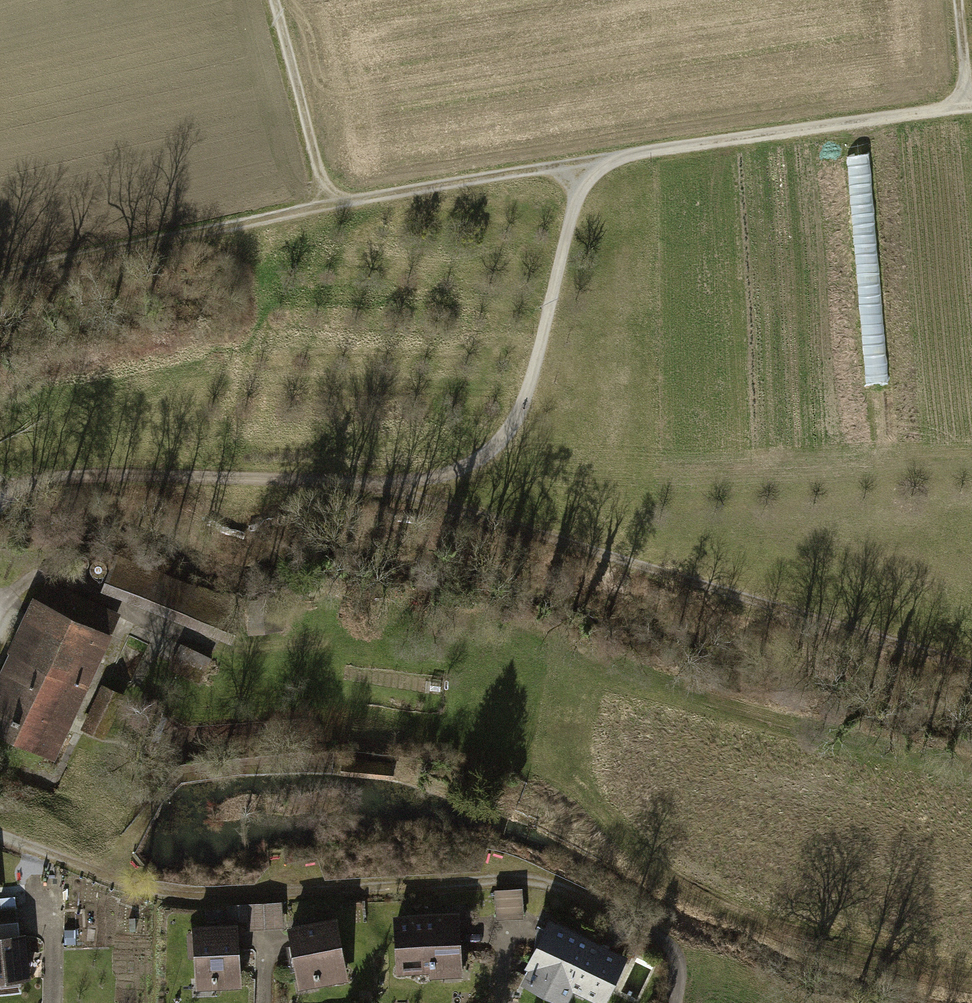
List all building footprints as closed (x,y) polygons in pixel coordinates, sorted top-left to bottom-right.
[(873,200),(870,144),(851,145),(854,201),(873,200)] [(118,564),(107,589),(234,645),(245,621),(118,564)] [(48,584),(41,601),(37,599),(0,678),(0,737),(54,762),(121,618),(48,584)] [(213,661),(181,647),(173,666),(204,680),(213,661)] [(127,697),(108,688),(85,735),(104,744),(127,697)] [(525,918),(523,893),(496,895),(498,920),(525,918)] [(19,943),(17,918),(8,919),(7,904),(0,905),(0,945),(19,943)] [(283,907),(227,909),(228,930),(238,930),(238,936),(284,934),(283,907)] [(460,917),(395,921),(398,980),(436,977),(436,984),(464,982),(460,917)] [(349,987),(338,924),(289,932),(292,951),(288,951),(292,976),(296,975),(299,995),(349,987)] [(551,924),(544,937),(539,935),(528,958),(533,961),(527,974),(531,976),(524,991),(548,1002),(576,1002),(578,1000),(584,1002),(612,1002),(632,963),(551,924)] [(238,936),(238,930),(228,930),(194,931),(196,994),(241,993),(238,936)] [(80,936),(66,936),(66,951),(80,951),(80,936)] [(32,986),(28,942),(19,943),(0,945),(0,989),(32,986)]
